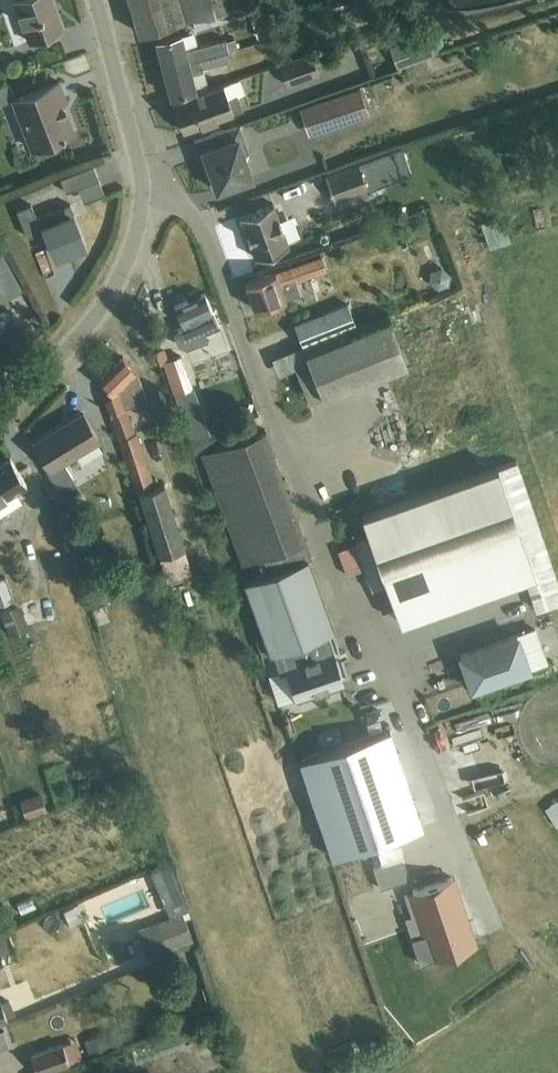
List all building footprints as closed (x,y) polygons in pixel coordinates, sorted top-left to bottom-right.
[(30,43),(63,30),(51,0),(18,0),(14,1),(30,43)] [(247,0),(129,0),(139,32),(191,17),(215,10),(247,0)] [(219,11),(223,23),(256,13),(252,1),(219,11)] [(215,10),(191,17),(194,29),(219,21),(215,10)] [(228,49),(229,49),(226,37),(185,49),(180,33),(156,40),(163,68),(228,50),(228,49)] [(390,46),(397,69),(436,56),(428,33),(390,46)] [(228,50),(163,68),(171,96),(195,89),(208,86),(203,67),(214,64),(232,59),(229,49),(228,49),(228,50)] [(288,82),(320,70),(313,49),(280,62),(288,82)] [(245,93),(239,77),(174,101),(185,130),(244,108),(240,95),(245,93)] [(33,150),(75,134),(62,102),(66,100),(59,82),(13,100),(33,150)] [(372,116),(363,88),(301,109),(311,137),(372,116)] [(240,126),(196,142),(203,160),(208,158),(219,190),(254,177),(245,155),(250,153),(240,126)] [(369,175),(395,170),(390,148),(365,153),(369,175)] [(335,201),(369,189),(360,164),(326,176),(335,201)] [(66,193),(99,180),(93,165),(60,178),(66,193)] [(56,257),(84,246),(73,220),(76,219),(70,205),(37,218),(31,205),(16,211),(26,234),(44,226),(56,257)] [(254,258),(289,246),(274,205),(239,217),(254,258)] [(508,211),(485,218),(493,244),(516,237),(508,211)] [(370,224),(351,232),(360,254),(379,245),(370,224)] [(302,294),(298,283),(327,273),(321,256),(245,283),(255,309),(285,299),(286,300),(302,294)] [(443,265),(433,269),(431,279),(439,286),(449,282),(451,272),(443,265)] [(10,304),(0,287),(0,310),(10,304)] [(205,292),(174,306),(182,323),(177,325),(180,330),(175,332),(179,345),(185,348),(207,341),(204,332),(219,325),(205,292)] [(306,346),(339,333),(357,327),(355,322),(356,322),(348,303),(296,323),(304,342),(306,346)] [(388,314),(357,327),(339,333),(358,382),(407,363),(388,314)] [(339,333),(306,346),(305,347),(310,361),(296,367),(309,401),(358,382),(339,333)] [(182,355),(164,362),(175,395),(194,389),(182,355)] [(142,378),(135,372),(136,370),(123,356),(99,379),(113,393),(105,401),(119,438),(127,465),(130,464),(160,555),(185,547),(164,484),(155,487),(136,432),(134,433),(121,399),(142,378)] [(84,415),(36,444),(50,468),(47,470),(57,487),(51,490),(58,503),(59,504),(69,498),(61,485),(67,481),(74,477),(63,460),(98,439),(84,415)] [(203,452),(224,444),(218,426),(189,436),(196,454),(203,452)] [(265,429),(224,444),(203,452),(243,563),(264,556),(270,570),(310,556),(265,429)] [(27,483),(10,457),(0,464),(0,500),(27,483)] [(363,514),(397,614),(415,608),(412,597),(521,560),(537,611),(557,604),(557,583),(518,461),(363,514)] [(70,502),(54,507),(60,526),(76,521),(70,502)] [(323,634),(332,631),(307,559),(245,581),(271,652),(275,651),(323,634)] [(0,577),(0,602),(15,597),(8,575),(0,577)] [(45,599),(30,601),(31,620),(46,618),(45,599)] [(9,636),(24,630),(14,605),(0,611),(0,612),(9,636)] [(460,654),(471,686),(546,661),(535,629),(460,654)] [(337,664),(333,651),(329,652),(325,639),(323,634),(275,651),(279,662),(281,669),(284,667),(287,667),(291,680),(297,696),(322,688),(342,681),(337,664)] [(334,700),(349,695),(345,683),(330,688),(334,700)] [(351,743),(300,760),(318,813),(333,857),(353,850),(423,826),(405,773),(390,729),(351,743)] [(21,800),(26,816),(47,809),(42,793),(21,800)] [(403,859),(374,869),(380,888),(410,879),(403,859)] [(169,863),(152,870),(171,916),(183,911),(188,909),(169,863)] [(427,885),(413,890),(421,914),(427,933),(419,936),(412,938),(416,949),(420,963),(440,956),(475,945),(468,923),(466,917),(463,918),(458,905),(460,904),(461,904),(457,891),(452,876),(427,885)] [(171,916),(158,921),(169,947),(194,937),(183,911),(171,916)] [(8,930),(0,934),(0,952),(14,946),(8,930)] [(423,1019),(433,1016),(427,993),(416,996),(423,1019)] [(107,1032),(85,1040),(90,1052),(111,1044),(107,1032)] [(31,1055),(37,1072),(54,1072),(72,1067),(65,1044),(31,1055)]
